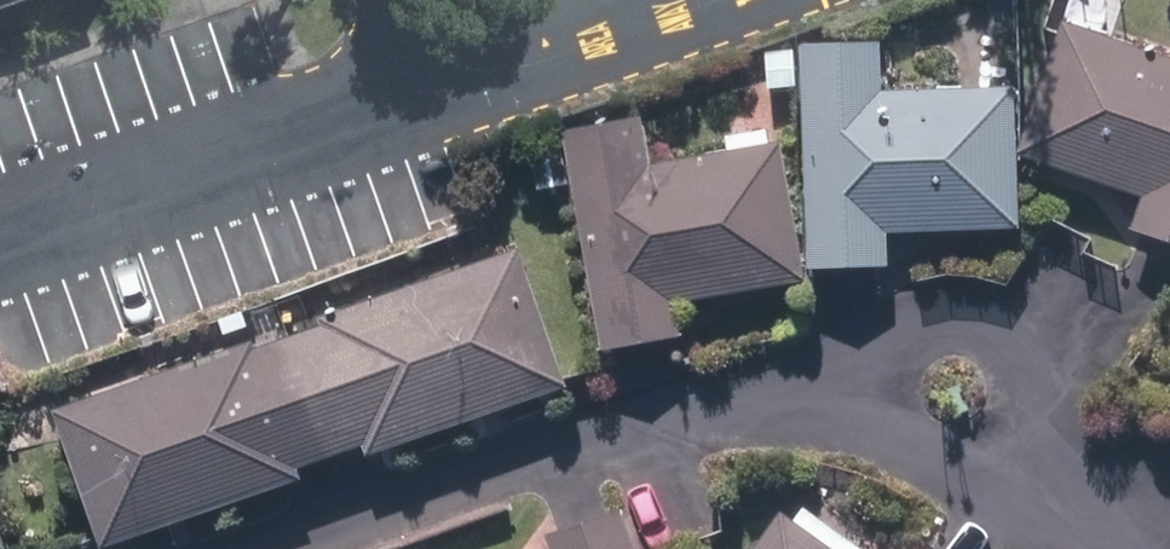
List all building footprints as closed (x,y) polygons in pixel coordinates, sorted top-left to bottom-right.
[(1122,228),(1169,246),(1169,61),(1050,19),(1003,151),(1132,198),(1122,228)] [(1003,226),(999,85),(867,91),(864,36),(786,40),(785,51),(755,52),(757,88),(786,86),(795,265),(874,263),(872,231),(1003,226)] [(661,301),(793,278),(769,140),(756,143),(754,127),(715,133),(717,150),(635,164),(626,114),(552,127),(554,140),(520,146),(526,187),(561,181),(591,348),(668,335),(661,301)] [(304,316),(307,323),(275,335),(316,454),(348,442),(352,454),(553,383),(503,244),(304,316)] [(238,336),(40,408),(90,546),(287,477),(283,464),(316,454),(275,335),(242,347),(238,336)] [(780,523),(768,514),(742,548),(815,548),(780,523)] [(542,538),(545,548),(618,548),(607,516),(542,538)]
